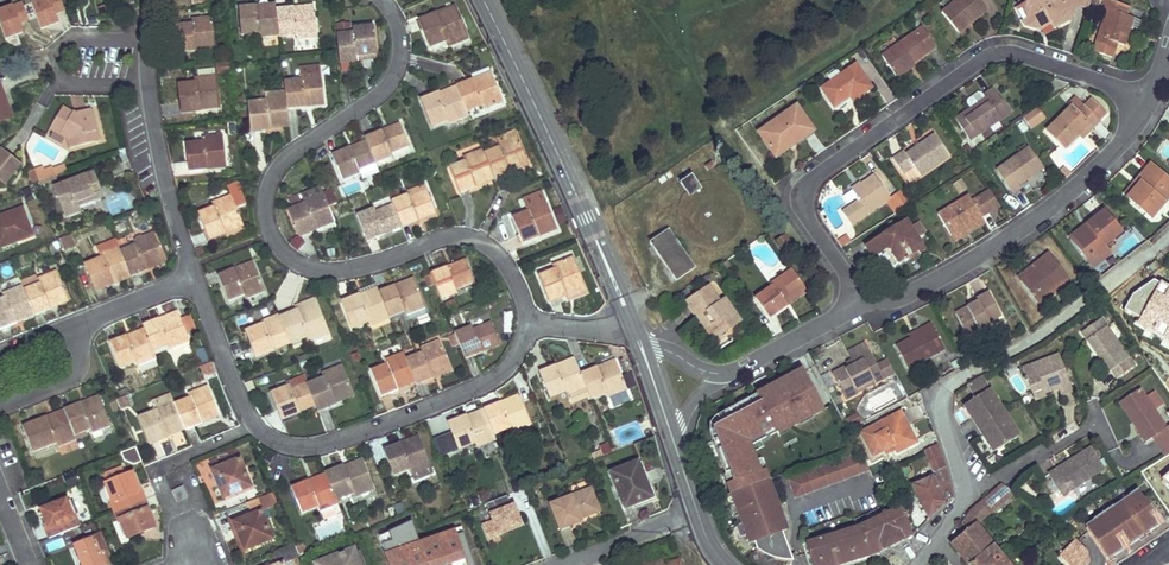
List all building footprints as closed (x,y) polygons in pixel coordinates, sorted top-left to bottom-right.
[(14,3),(22,22),(29,19),(22,0),(14,3)] [(42,26),(60,19),(57,12),(53,0),(32,0),(42,26)] [(57,12),(65,9),(61,0),(53,0),(57,12)] [(988,11),(980,0),(958,0),(956,2),(947,9),(943,12),(958,31),(969,21),(972,24),(988,11)] [(943,3),(947,9),(956,2),(955,0),(946,0),(943,3)] [(1072,21),(1068,12),(1077,8),(1073,0),(1062,0),(1062,1),(1056,3),(1051,2),(1046,0),(1030,0),(1028,6),(1032,7),(1026,24),(1042,30),(1045,20),(1051,22),(1055,30),(1072,21)] [(1092,0),(1078,0),(1078,2),(1079,6),(1089,10),(1092,0)] [(1134,19),(1127,17),(1130,7),(1108,0),(1104,0),(1102,7),(1109,10),(1098,44),(1115,49),(1118,42),(1126,45),(1134,19)] [(0,7),(0,19),(7,36),(25,29),(22,22),(14,3),(14,2),(0,7)] [(277,4),(240,7),(243,35),(259,34),(260,37),(280,35),(277,9),(277,4)] [(314,5),(277,9),(280,35),(280,37),(297,35),(297,39),(317,37),(314,5)] [(455,7),(421,21),(432,46),(447,40),(449,44),(468,37),(455,7)] [(1068,12),(1072,21),(1077,8),(1068,12)] [(216,43),(213,17),(193,19),(193,24),(176,25),(179,43),(180,52),(197,50),(196,45),(216,43)] [(969,21),(958,31),(960,34),(972,24),(969,21)] [(336,33),(351,32),(350,23),(335,24),(336,33)] [(355,33),(338,34),(340,53),(341,62),(378,58),(374,27),(355,28),(355,33)] [(882,57),(896,77),(913,65),(936,49),(923,30),(882,57)] [(180,52),(179,43),(166,45),(167,54),(180,52)] [(1115,49),(1098,44),(1095,51),(1112,57),(1115,49)] [(216,51),(217,62),(226,61),(225,50),(216,51)] [(234,62),(218,64),(219,74),(235,72),(234,64),(234,62)] [(913,65),(896,77),(898,80),(915,68),(913,65)] [(855,101),(872,89),(857,66),(823,89),(835,107),(852,96),(855,101)] [(301,79),(285,81),(286,94),(288,108),(325,105),(322,78),(322,73),(321,67),(301,69),(302,76),(301,76),(301,79)] [(216,69),(198,71),(199,78),(217,76),(216,69)] [(475,80),(457,87),(468,112),(483,106),(485,110),(503,101),(489,69),(474,76),(475,80)] [(196,83),(180,84),(183,112),(207,109),(207,106),(220,105),(217,76),(199,78),(196,78),(196,83)] [(0,85),(0,123),(14,118),(1,85),(0,85)] [(457,87),(423,100),(433,126),(448,120),(450,124),(469,116),(468,112),(457,87)] [(993,90),(984,96),(986,99),(971,110),(956,120),(970,141),(1010,114),(993,90)] [(986,99),(984,96),(981,92),(966,102),(971,110),(986,99)] [(267,101),(250,102),(253,130),(290,126),(288,108),(286,94),(266,96),(267,101)] [(1106,114),(1090,97),(1083,104),(1075,97),(1068,104),(1070,106),(1047,129),(1065,147),(1078,134),(1090,123),(1094,127),(1100,121),(1099,120),(1106,114)] [(796,145),(814,132),(797,107),(759,133),(774,154),(793,141),(796,145)] [(1044,118),(1037,107),(1023,117),(1030,127),(1044,118)] [(76,115),(63,108),(51,130),(68,139),(71,150),(96,142),(93,132),(98,131),(91,110),(76,115)] [(94,109),(91,110),(98,131),(93,132),(96,142),(104,140),(94,109)] [(1082,138),(1094,127),(1090,123),(1078,134),(1082,138)] [(400,124),(366,138),(368,141),(377,164),(394,157),(392,154),(409,146),(400,124)] [(500,147),(484,153),(495,179),(529,165),(515,131),(496,138),(500,147)] [(950,156),(934,134),(906,153),(904,151),(893,158),(904,174),(914,167),(921,176),(950,156)] [(203,141),(187,143),(189,171),(227,166),(223,135),(203,137),(203,141)] [(368,141),(333,155),(343,181),(359,174),(358,171),(377,164),(368,141)] [(793,141),(774,154),(777,158),(796,145),(793,141)] [(465,161),(450,167),(461,193),(495,179),(484,153),(483,149),(464,157),(465,161)] [(1013,194),(1021,188),(1019,186),(1043,169),(1029,149),(997,171),(1013,194)] [(0,154),(0,179),(6,184),(20,166),(2,151),(0,154)] [(713,163),(710,158),(704,163),(707,168),(713,163)] [(1133,191),(1127,198),(1151,217),(1168,195),(1168,179),(1150,163),(1135,180),(1139,183),(1133,191)] [(44,166),(34,170),(38,181),(40,181),(55,175),(53,167),(46,170),(44,166)] [(34,170),(29,172),(34,183),(38,181),(34,170)] [(94,173),(54,189),(65,218),(81,213),(78,208),(76,203),(91,197),(89,194),(100,190),(94,173)] [(55,175),(40,181),(42,186),(57,180),(55,175)] [(691,195),(696,192),(701,188),(692,175),(681,182),(691,195)] [(876,177),(862,186),(854,192),(860,202),(842,214),(850,227),(889,202),(897,213),(910,205),(902,193),(891,200),(876,177)] [(239,180),(229,181),(233,192),(243,188),(239,180)] [(1139,183),(1135,180),(1124,195),(1127,198),(1133,191),(1139,183)] [(860,183),(851,188),(854,192),(862,186),(860,183)] [(393,204),(402,227),(419,220),(437,213),(426,185),(407,192),(408,195),(392,201),(393,204)] [(91,197),(76,203),(78,208),(104,198),(100,190),(89,194),(91,197)] [(331,190),(323,194),(329,208),(333,206),(337,204),(331,190)] [(214,207),(200,213),(201,216),(207,229),(210,238),(224,233),(222,228),(242,220),(237,207),(246,203),(241,192),(213,203),(214,207)] [(306,204),(290,210),(301,237),(335,222),(332,214),(329,208),(323,194),(323,192),(304,199),(306,204)] [(528,211),(513,217),(524,243),(558,228),(543,194),(524,202),(528,211)] [(299,195),(286,200),(288,206),(301,201),(299,195)] [(968,197),(938,216),(952,237),(981,218),(991,213),(979,195),(971,201),(968,197)] [(374,208),(357,215),(368,241),(402,227),(393,204),(375,211),(374,208)] [(0,218),(0,245),(32,234),(23,209),(0,218)] [(1076,243),(1084,253),(1091,263),(1109,249),(1105,245),(1122,231),(1105,210),(1088,223),(1093,229),(1076,243)] [(437,213),(419,220),(422,226),(440,218),(437,213)] [(201,216),(190,221),(196,234),(207,229),(201,216)] [(985,224),(981,218),(952,237),(956,242),(985,224)] [(242,220),(222,228),(224,233),(244,225),(242,220)] [(926,249),(916,235),(907,220),(882,236),(886,244),(876,250),(879,254),(886,265),(889,270),(918,251),(919,254),(926,249)] [(1093,229),(1088,223),(1071,237),(1076,243),(1093,229)] [(677,279),(695,267),(669,229),(651,242),(677,279)] [(403,231),(378,238),(381,247),(406,241),(403,231)] [(135,244),(120,250),(130,276),(165,262),(154,233),(134,240),(135,244)] [(780,248),(789,242),(783,234),(774,240),(780,248)] [(70,235),(60,239),(65,250),(74,246),(70,235)] [(851,242),(847,236),(838,242),(842,248),(851,242)] [(886,244),(882,236),(865,246),(872,258),(873,258),(879,254),(876,250),(886,244)] [(102,257),(86,264),(97,290),(130,276),(120,250),(116,240),(97,247),(102,257)] [(1109,249),(1091,263),(1095,267),(1112,253),(1109,249)] [(1020,283),(1039,305),(1070,281),(1049,253),(1031,266),(1034,271),(1020,283)] [(886,265),(879,254),(873,258),(880,268),(886,265)] [(1147,264),(1150,270),(1161,263),(1157,257),(1147,264)] [(555,270),(540,276),(551,302),(568,295),(585,287),(572,258),(553,266),(555,270)] [(465,259),(431,272),(432,275),(436,286),(441,298),(458,291),(457,288),(474,281),(465,259)] [(253,261),(219,275),(229,300),(244,294),(246,297),(265,290),(253,261)] [(1031,266),(1017,278),(1020,283),(1034,271),(1031,266)] [(25,288),(24,289),(34,315),(69,300),(57,271),(38,279),(37,276),(23,282),(25,288)] [(769,321),(779,314),(788,308),(785,304),(806,289),(793,271),(772,286),(773,289),(756,301),(769,321)] [(432,275),(427,277),(431,287),(436,286),(432,275)] [(413,278),(379,291),(389,317),(405,310),(407,314),(425,307),(413,278)] [(360,295),(343,301),(353,327),(369,321),(370,324),(389,317),(379,291),(376,285),(359,291),(360,295)] [(0,299),(0,328),(0,329),(34,315),(24,289),(22,286),(4,293),(5,297),(0,299)] [(585,287),(568,295),(569,299),(587,292),(585,287)] [(723,300),(721,302),(719,303),(708,287),(686,302),(697,318),(702,315),(716,336),(738,321),(723,300)] [(785,304),(788,308),(808,293),(806,289),(785,304)] [(957,315),(969,338),(980,332),(990,326),(989,324),(1002,317),(989,294),(977,301),(978,303),(957,315)] [(315,302),(281,315),(282,320),(292,342),(307,336),(309,339),(327,332),(315,302)] [(177,312),(142,326),(144,330),(153,352),(170,346),(171,350),(189,342),(177,312)] [(263,324),(247,330),(257,356),(292,342),(282,320),(265,327),(263,324)] [(1105,320),(1085,334),(1112,373),(1118,369),(1132,359),(1105,320)] [(472,326),(455,332),(456,335),(460,346),(465,358),(500,344),(490,321),(473,328),(472,326)] [(896,346),(909,368),(945,349),(931,323),(909,334),(911,338),(896,346)] [(983,338),(993,332),(990,326),(980,332),(983,338)] [(144,330),(111,343),(121,369),(136,363),(138,367),(156,360),(153,352),(144,330)] [(456,335),(450,337),(455,348),(460,346),(456,335)] [(421,352),(406,358),(415,381),(416,384),(450,369),(438,340),(419,348),(421,352)] [(848,365),(833,373),(843,392),(855,386),(858,391),(894,372),(887,358),(877,363),(865,343),(847,352),(851,360),(854,365),(849,367),(848,365)] [(201,364),(209,361),(204,349),(196,352),(201,364)] [(386,363),(371,369),(382,395),(415,381),(406,358),(403,351),(384,358),(386,363)] [(1076,392),(1061,355),(1023,371),(1033,394),(1044,390),(1047,395),(1056,391),(1055,386),(1058,384),(1061,389),(1064,397),(1076,392)] [(574,358),(540,371),(551,397),(566,391),(571,403),(590,396),(580,372),(574,358)] [(615,359),(580,372),(590,396),(591,398),(607,392),(609,396),(627,389),(615,359)] [(1132,359),(1118,369),(1123,377),(1137,366),(1132,359)] [(200,366),(203,377),(214,373),(210,363),(200,366)] [(322,377),(308,383),(316,404),(319,409),(353,395),(340,365),(321,374),(322,377)] [(289,386),(272,393),(282,418),(316,404),(308,383),(305,375),(287,382),(289,386)] [(997,453),(1020,437),(1010,420),(991,390),(978,399),(971,389),(984,380),(986,379),(985,377),(957,395),(975,421),(979,418),(990,434),(986,437),(997,453)] [(978,399),(991,390),(984,380),(971,389),(978,399)] [(190,397),(174,403),(183,426),(185,430),(219,416),(207,386),(189,394),(190,397)] [(858,391),(855,386),(843,392),(846,397),(858,391)] [(1044,390),(1033,394),(1036,402),(1048,397),(1047,395),(1044,390)] [(1122,403),(1127,411),(1130,409),(1140,426),(1137,427),(1147,443),(1168,430),(1168,429),(1144,390),(1122,403)] [(171,395),(151,403),(152,404),(171,397),(171,395)] [(518,395),(484,408),(495,434),(511,428),(512,431),(530,424),(518,395)] [(98,397),(64,411),(75,436),(91,430),(92,434),(110,426),(98,397)] [(156,411),(141,417),(151,444),(168,437),(166,433),(183,426),(174,403),(171,397),(152,404),(156,411)] [(123,398),(116,401),(120,409),(127,406),(123,398)] [(826,406),(818,410),(822,419),(818,427),(826,432),(833,419),(826,406)] [(484,408),(449,422),(460,448),(475,442),(477,446),(496,438),(495,434),(484,408)] [(64,411),(23,427),(34,453),(57,444),(59,447),(77,440),(75,436),(64,411)] [(844,422),(849,430),(850,430),(863,423),(859,414),(844,422)] [(902,414),(861,434),(873,457),(883,452),(887,450),(890,455),(891,457),(917,444),(902,414)] [(986,437),(990,434),(979,418),(975,421),(986,437)] [(750,419),(723,433),(739,465),(766,451),(750,419)] [(183,426),(166,433),(168,437),(185,430),(183,426)] [(439,457),(455,454),(450,434),(434,438),(439,457)] [(417,435),(384,449),(395,475),(410,469),(412,472),(429,464),(417,435)] [(935,475),(913,485),(929,518),(945,502),(950,498),(953,494),(946,465),(939,443),(926,450),(933,470),(934,471),(935,475)] [(599,447),(602,457),(611,453),(608,444),(599,447)] [(1090,449),(1050,474),(1064,496),(1104,471),(1090,449)] [(861,454),(790,480),(796,497),(867,471),(861,454)] [(76,469),(74,457),(56,460),(58,471),(76,469)] [(360,459),(325,473),(337,499),(352,492),(354,496),(372,489),(360,459)] [(642,460),(611,473),(625,507),(634,503),(636,507),(658,497),(642,460)] [(240,461),(213,472),(224,499),(251,487),(240,461)] [(77,471),(63,477),(68,487),(81,482),(77,471)] [(325,473),(292,487),(303,513),(318,507),(320,510),(338,503),(337,499),(325,473)] [(138,491),(131,474),(107,483),(113,501),(111,502),(115,512),(145,500),(141,491),(138,491)] [(768,480),(727,497),(747,546),(751,545),(753,551),(753,552),(757,555),(760,558),(761,557),(769,553),(772,561),(772,562),(776,563),(781,563),(786,563),(791,562),(794,561),(783,531),(788,529),(781,512),(765,518),(762,511),(778,505),(768,480)] [(988,496),(972,509),(964,523),(969,529),(951,542),(970,564),(1011,564),(978,524),(1016,492),(1004,483),(988,496)] [(183,487),(173,491),(179,502),(188,497),(183,487)] [(593,488),(551,506),(560,531),(585,521),(584,519),(603,511),(593,488)] [(1115,508),(1114,506),(1094,520),(1096,522),(1087,528),(1107,557),(1113,553),(1116,556),(1124,550),(1115,537),(1123,532),(1132,544),(1140,539),(1138,535),(1149,528),(1151,531),(1155,528),(1146,515),(1155,509),(1147,498),(1146,498),(1139,489),(1130,495),(1131,497),(1115,508)] [(272,493),(246,503),(251,515),(277,505),(272,493)] [(479,526),(487,545),(523,531),(509,495),(484,505),(490,522),(479,526)] [(73,517),(66,500),(41,510),(48,527),(45,528),(49,538),(80,526),(76,516),(73,517)] [(149,510),(145,500),(115,512),(119,522),(121,521),(128,539),(153,528),(146,511),(149,510)] [(861,524),(874,554),(913,534),(901,507),(861,524)] [(261,513),(234,523),(245,551),(272,540),(261,513)] [(874,554),(861,524),(806,542),(814,564),(840,564),(874,554)] [(564,544),(575,541),(572,529),(560,533),(564,544)] [(1077,540),(1070,531),(1055,544),(1063,553),(1077,540)] [(83,564),(102,564),(103,564),(104,564),(110,564),(114,563),(102,534),(93,537),(94,540),(76,547),(83,564)] [(1091,561),(1087,550),(1077,540),(1063,553),(1062,553),(1073,564),(1086,564),(1091,561)] [(274,553),(279,564),(281,564),(282,564),(291,561),(300,557),(296,548),(295,545),(274,553)] [(302,545),(296,548),(300,557),(307,554),(302,545)] [(312,564),(362,564),(356,548),(311,564),(312,564)] [(657,564),(684,564),(681,556),(679,556),(657,564)]
